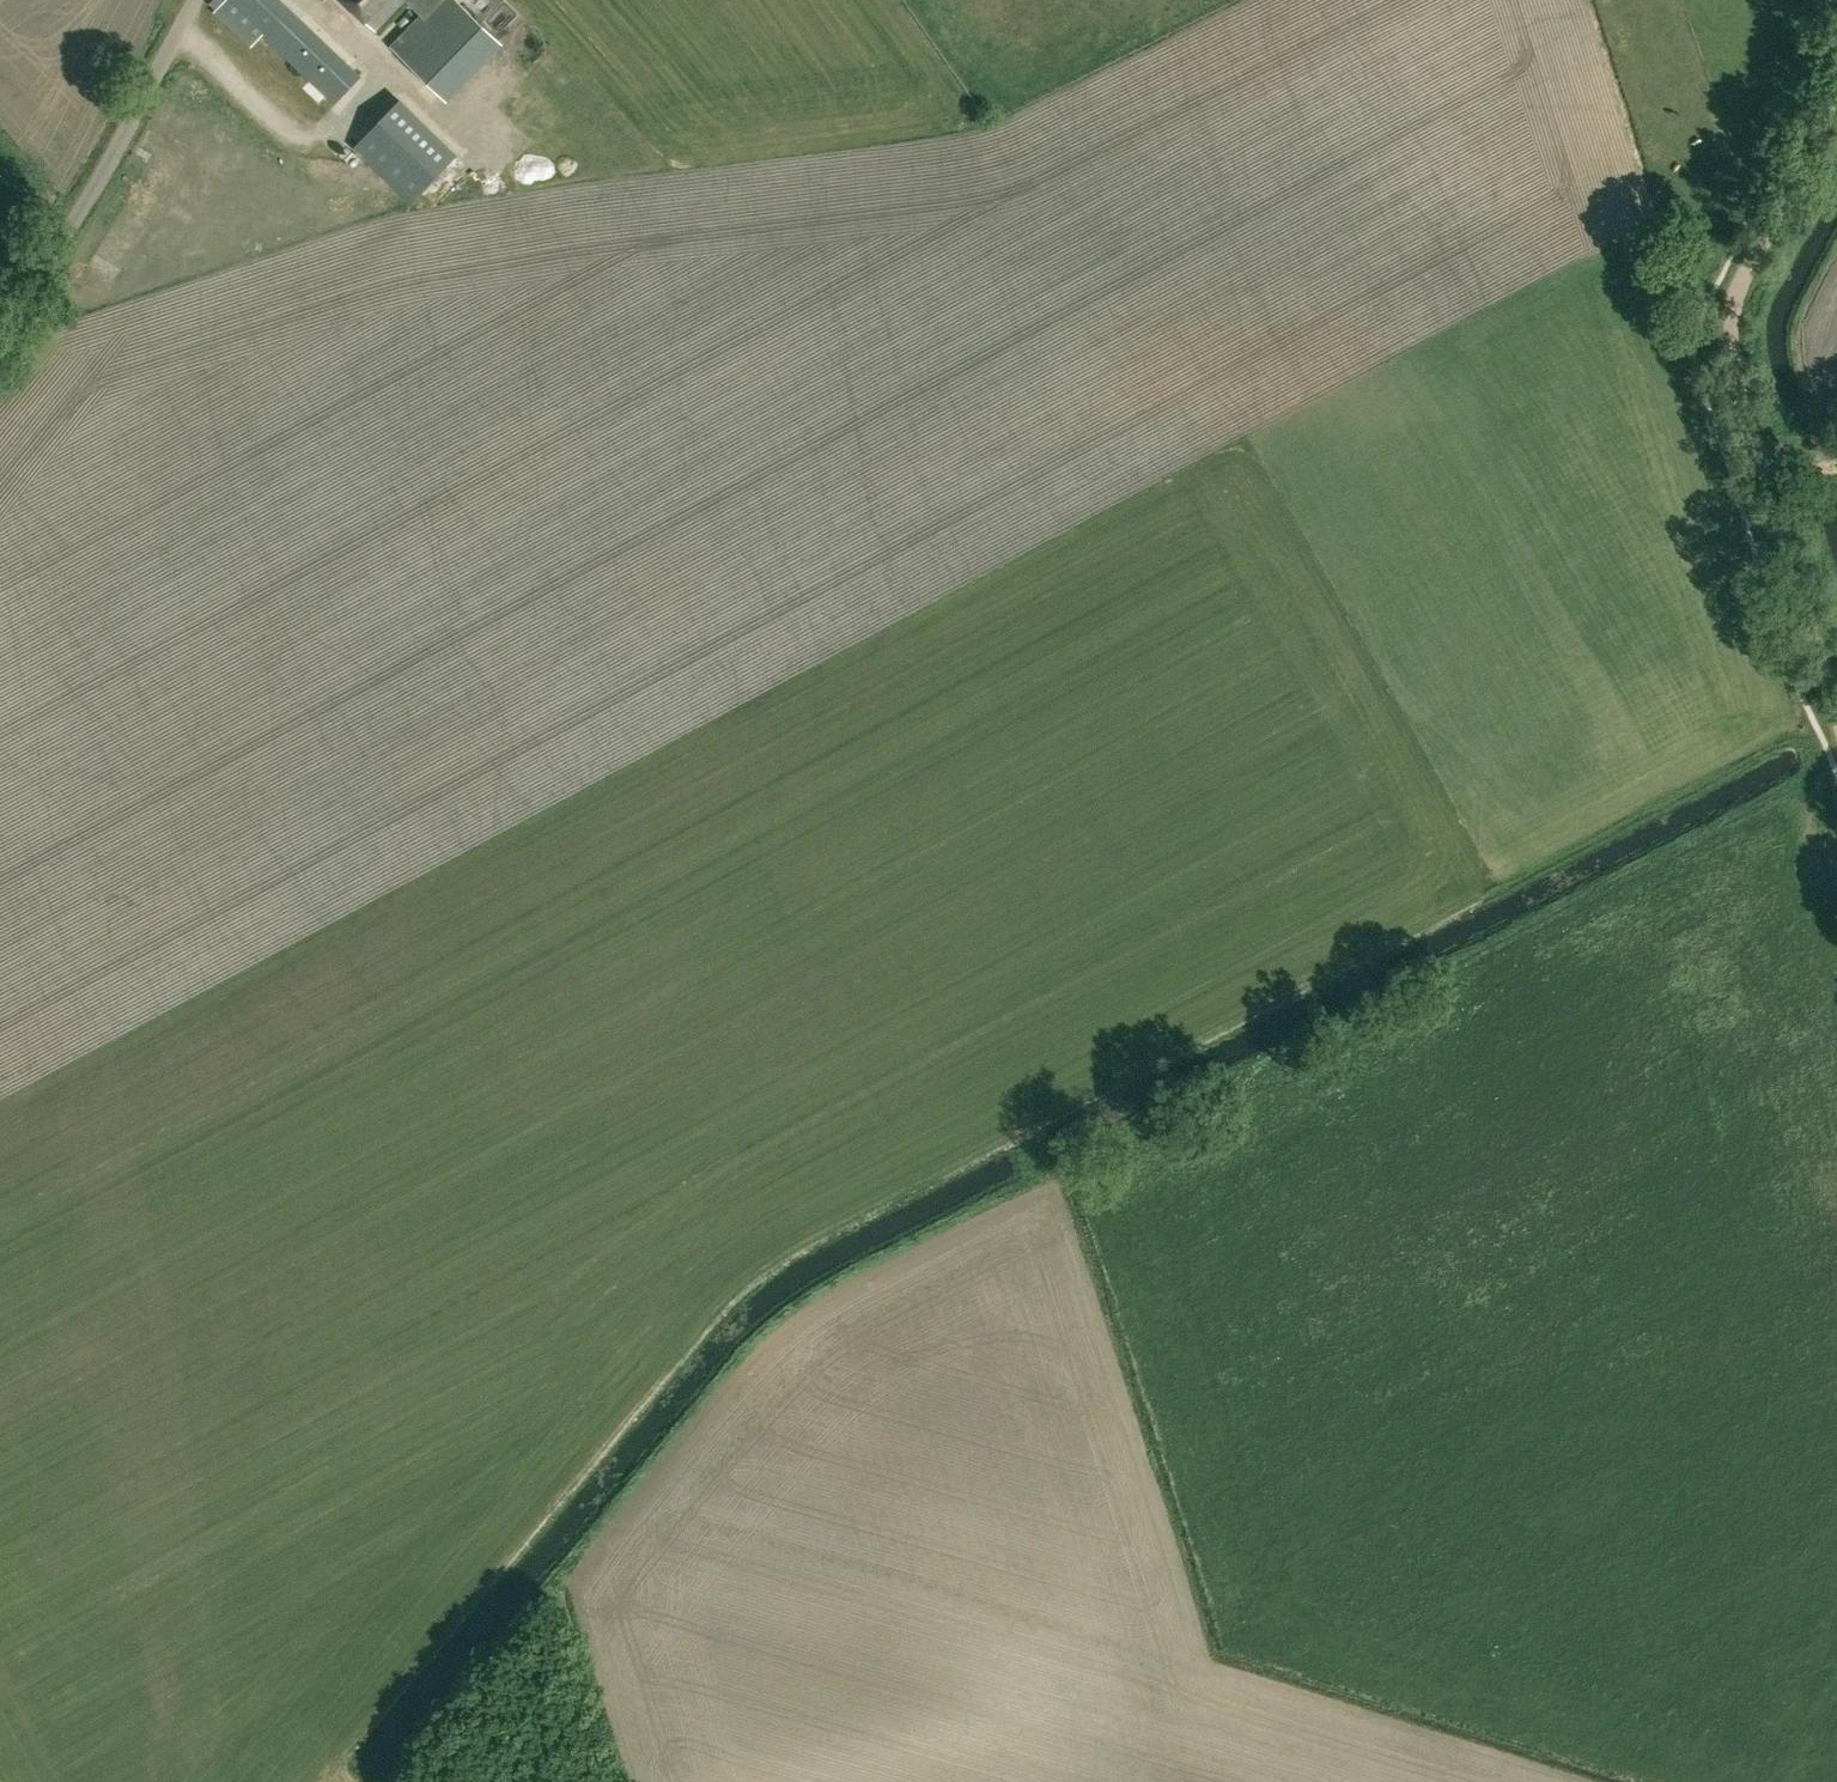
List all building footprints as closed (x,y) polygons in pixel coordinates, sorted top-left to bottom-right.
[(209,4),(215,9),(224,0),(213,0),(209,4)] [(264,36),(334,104),(360,77),(280,0),(227,0),(227,1),(214,13),(251,49),(264,36)] [(376,31),(407,0),(345,0),(376,31)] [(424,14),(393,46),(443,95),(498,39),(459,0),(410,0),(424,14)] [(410,203),(457,156),(401,101),(355,148),(410,203)]
